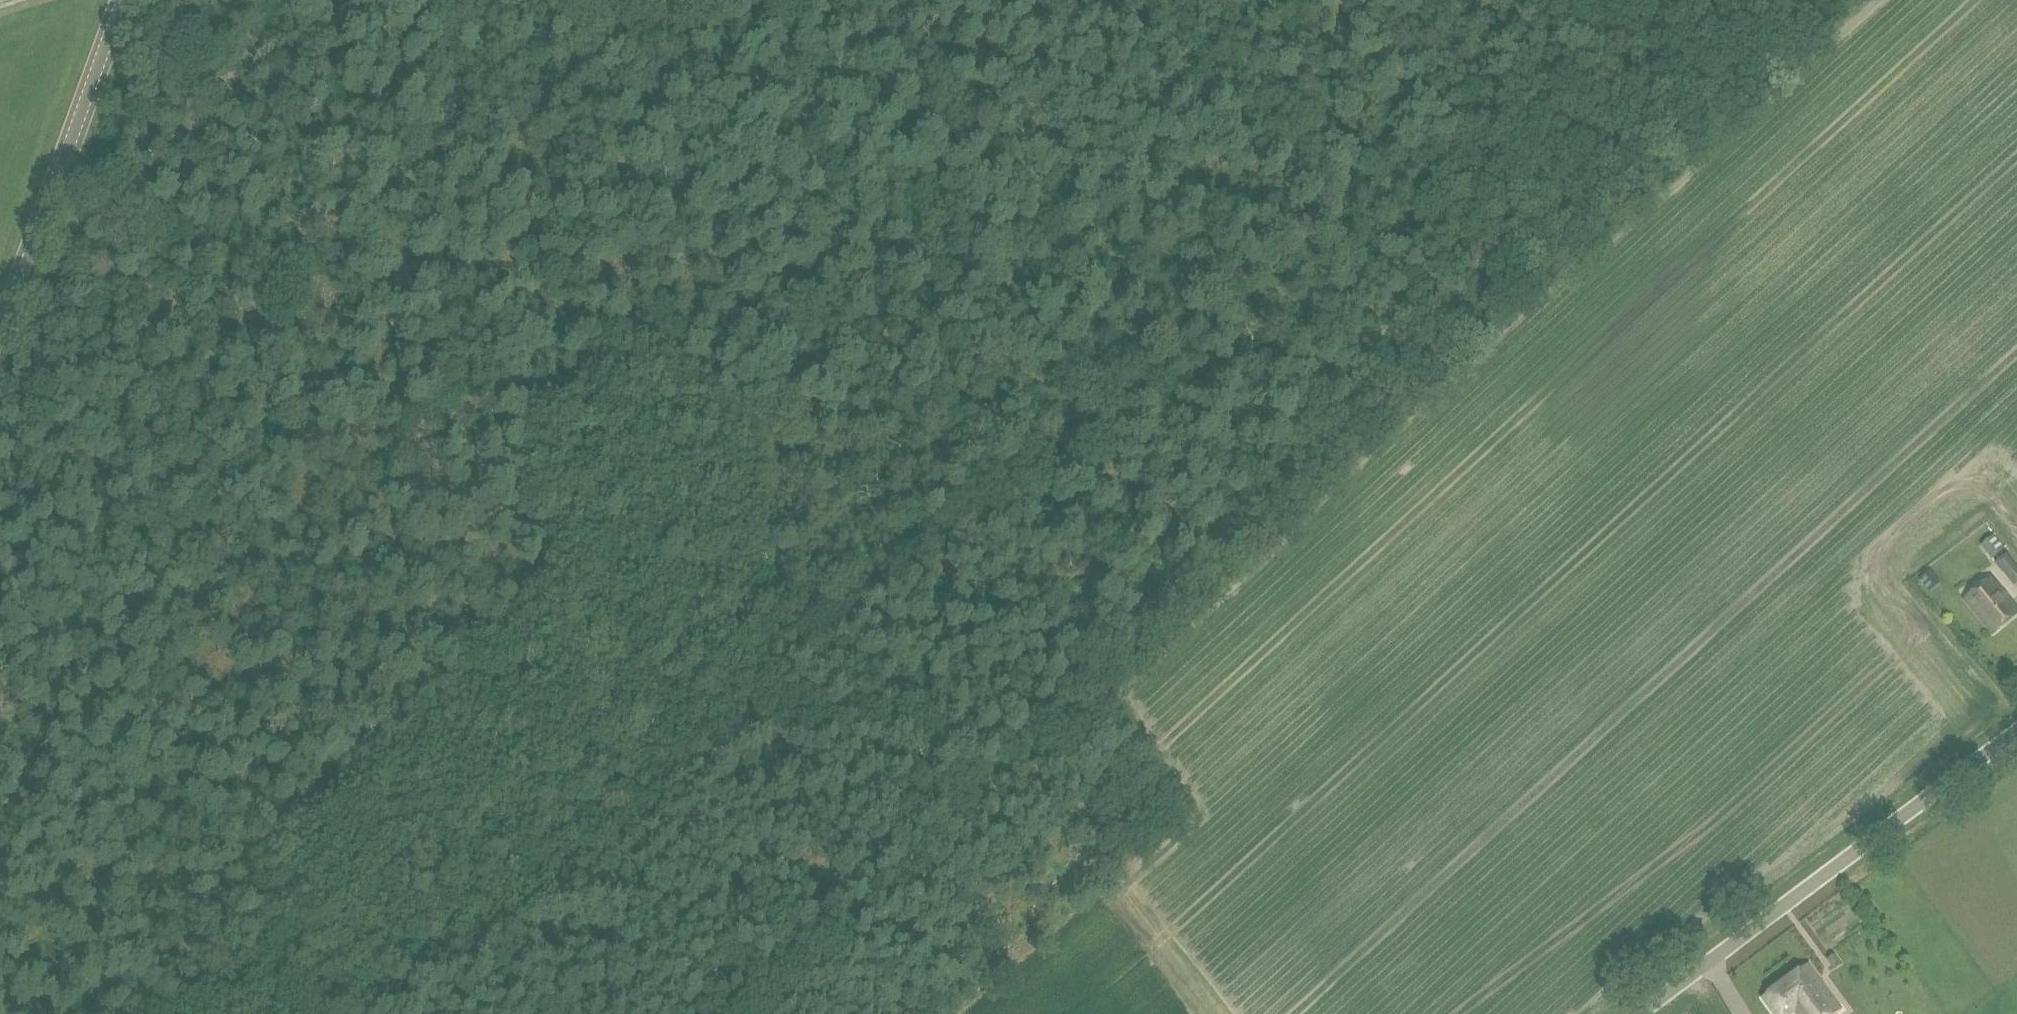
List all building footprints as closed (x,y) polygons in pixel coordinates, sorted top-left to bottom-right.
[(1992,558),(2006,547),(1995,535),(1981,545),(1992,558)] [(2016,581),(2016,564),(2008,553),(1997,562),(2014,583),(2016,581)] [(2016,611),(2016,608),(1991,576),(1964,597),(1992,631),(2016,611)] [(1847,1005),(1863,993),(1847,971),(1834,952),(1827,958),(1833,969),(1829,973),(1834,980),(1831,983),(1847,1005)] [(1842,1009),(1808,962),(1762,996),(1775,1013),(1789,1013),(1793,1011),(1796,1013),(1835,1013),(1842,1009)]
